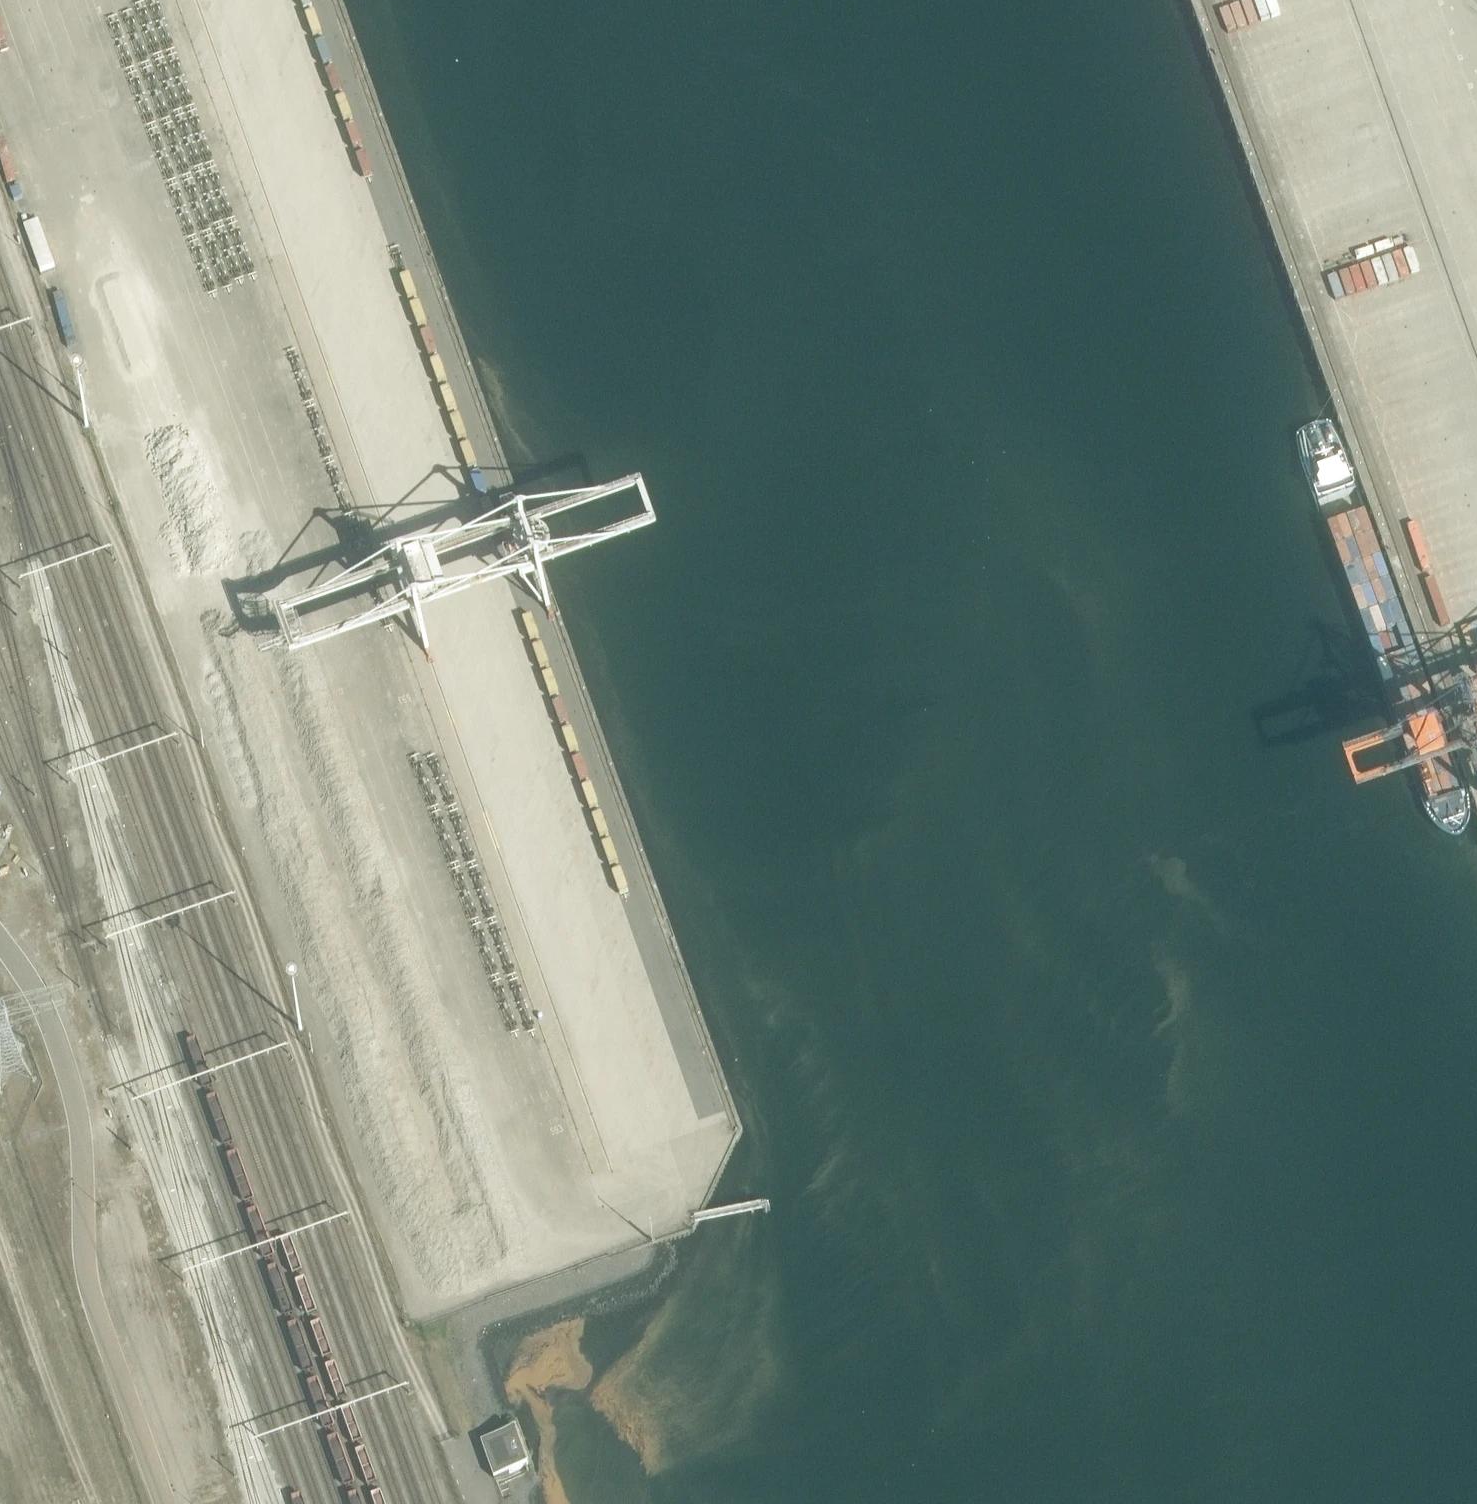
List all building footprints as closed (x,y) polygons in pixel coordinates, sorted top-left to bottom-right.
[(515,1431),(490,1440),(481,1444),(494,1480),(528,1468),(515,1431)]
